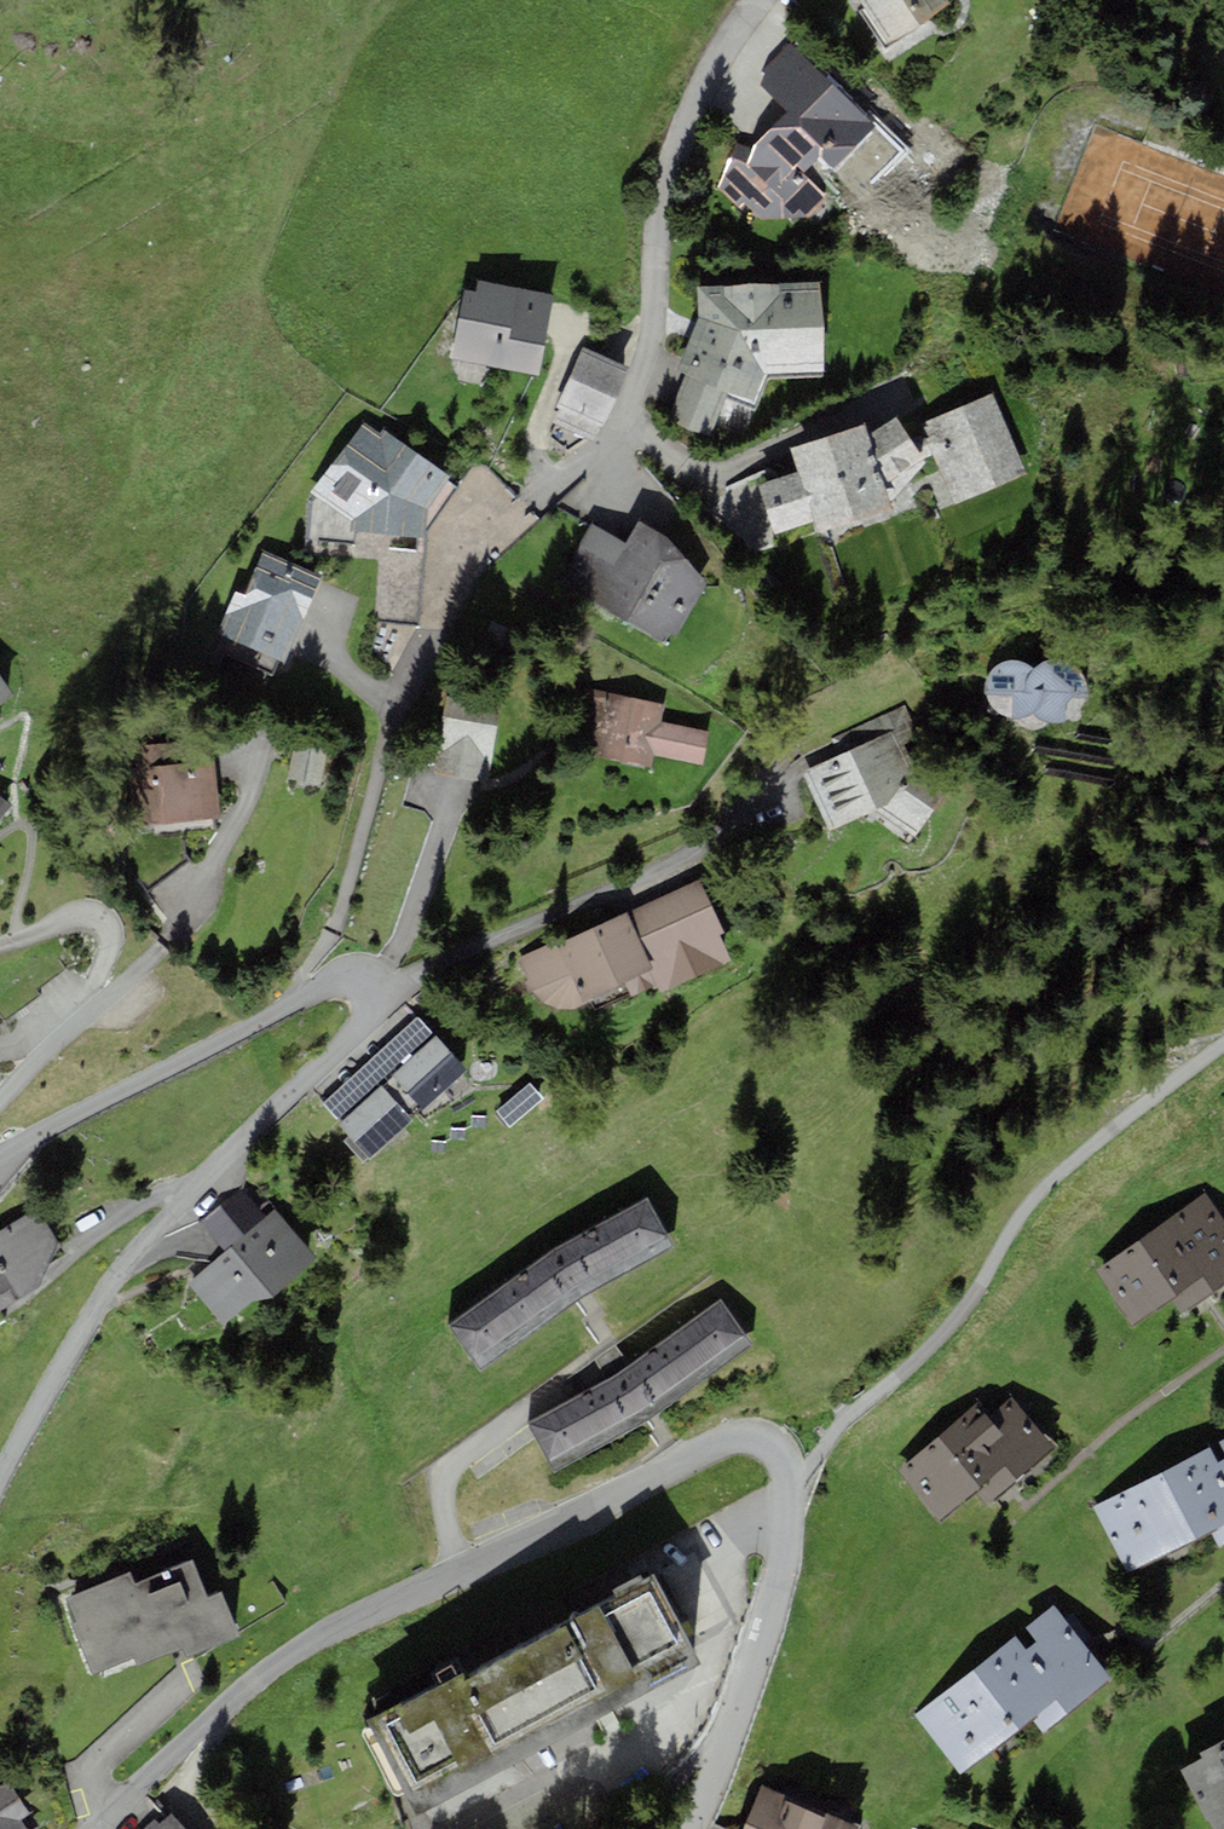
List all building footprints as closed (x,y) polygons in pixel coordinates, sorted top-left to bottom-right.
[(886,47),(952,6),(948,0),(856,0),(886,47)] [(877,124),(791,44),(765,69),(760,84),(788,112),(752,146),(736,142),(718,188),(743,212),(748,206),(763,219),(812,217),(829,200),(804,174),(820,157),(834,169),(877,124)] [(449,358),(540,375),(553,307),(555,295),(478,281),(476,293),(462,290),(449,358)] [(822,282),(696,287),(700,319),(679,371),(686,374),(666,422),(711,437),(723,403),(754,409),(766,378),(824,376),(822,282)] [(594,442),(629,365),(587,345),(551,422),(594,442)] [(866,424),(790,449),(798,473),(759,485),(776,536),(813,523),(816,533),(892,509),(885,485),(923,458),(933,454),(953,505),(1027,476),(993,394),(904,429),(897,417),(870,434),(866,424)] [(452,478),(384,430),(381,434),(366,423),(310,492),(350,520),(349,532),(425,537),(427,509),(452,478)] [(670,539),(639,521),(625,544),(594,525),(556,583),(664,645),(669,635),(674,639),(707,585),(670,539)] [(264,549),(244,595),(236,591),(217,635),(285,664),(324,575),(264,549)] [(1019,661),(1008,661),(999,664),(990,671),(985,682),(985,693),(988,704),(995,712),(1006,718),(1014,721),(1018,726),(1027,730),(1040,731),(1046,728),(1050,724),(1056,724),(1064,724),(1072,723),(1079,719),(1086,710),(1089,696),(1088,684),(1082,672),(1073,664),(1063,660),(1055,659),(1044,659),(1038,663),(1034,668),(1027,665),(1019,661)] [(12,696),(0,678),(0,704),(12,696)] [(661,721),(664,706),(578,687),(564,750),(650,769),(653,756),(703,767),(710,732),(661,721)] [(435,775),(489,784),(503,705),(449,695),(435,775)] [(894,731),(900,744),(918,735),(904,706),(832,740),(840,757),(894,731)] [(840,757),(800,773),(829,830),(868,814),(911,841),(943,800),(901,776),(910,767),(900,744),(894,731),(840,757)] [(324,789),(331,742),(295,737),(288,784),(324,789)] [(219,819),(211,740),(133,747),(141,827),(219,819)] [(10,807),(0,799),(0,820),(10,807)] [(565,937),(516,959),(531,993),(540,1003),(557,1010),(572,1010),(589,1002),(594,1013),(658,985),(663,993),(731,962),(719,935),(725,933),(700,879),(566,940),(565,937)] [(436,1037),(418,1016),(323,1103),(343,1124),(382,1087),(389,1080),(436,1037)] [(419,1113),(466,1071),(436,1037),(389,1080),(419,1113)] [(508,1126),(543,1098),(531,1083),(496,1111),(508,1126)] [(339,1127),(370,1160),(413,1120),(382,1087),(343,1124),(339,1127)] [(272,1300),(317,1257),(270,1203),(259,1211),(243,1192),(200,1225),(226,1252),(189,1286),(223,1324),(253,1303),(272,1300)] [(1096,1270),(1134,1324),(1172,1297),(1183,1313),(1223,1285),(1223,1218),(1206,1193),(1096,1270)] [(580,1299),(672,1245),(647,1199),(554,1251),(449,1326),(481,1372),(575,1302),(580,1299)] [(0,1231),(0,1312),(37,1289),(41,1277),(57,1245),(36,1209),(0,1231)] [(751,1346),(720,1300),(648,1352),(623,1370),(618,1374),(526,1425),(552,1476),(645,1422),(751,1346)] [(941,1520),(979,1487),(994,1503),(1056,1449),(1011,1398),(997,1411),(984,1396),(898,1471),(941,1520)] [(1092,1506),(1127,1573),(1211,1531),(1220,1548),(1223,1546),(1223,1439),(1092,1506)] [(131,1572),(66,1598),(96,1674),(135,1659),(138,1667),(180,1650),(184,1660),(240,1638),(222,1592),(208,1598),(193,1561),(135,1584),(131,1572)] [(603,1712),(701,1659),(691,1641),(652,1569),(458,1672),(365,1722),(414,1813),(495,1769),(603,1712)] [(1055,1605),(914,1715),(961,1775),(1037,1715),(1048,1729),(1113,1678),(1087,1645),(1055,1605)] [(1199,1753),(1202,1759),(1181,1770),(1207,1822),(1210,1820),(1214,1828),(1223,1828),(1223,1741),(1199,1753)] [(21,1821),(32,1813),(10,1781),(0,1787),(0,1828),(27,1828),(21,1821)] [(861,1827),(760,1784),(743,1828),(860,1828),(861,1827)] [(170,1813),(160,1823),(155,1817),(142,1828),(185,1828),(170,1813)]
